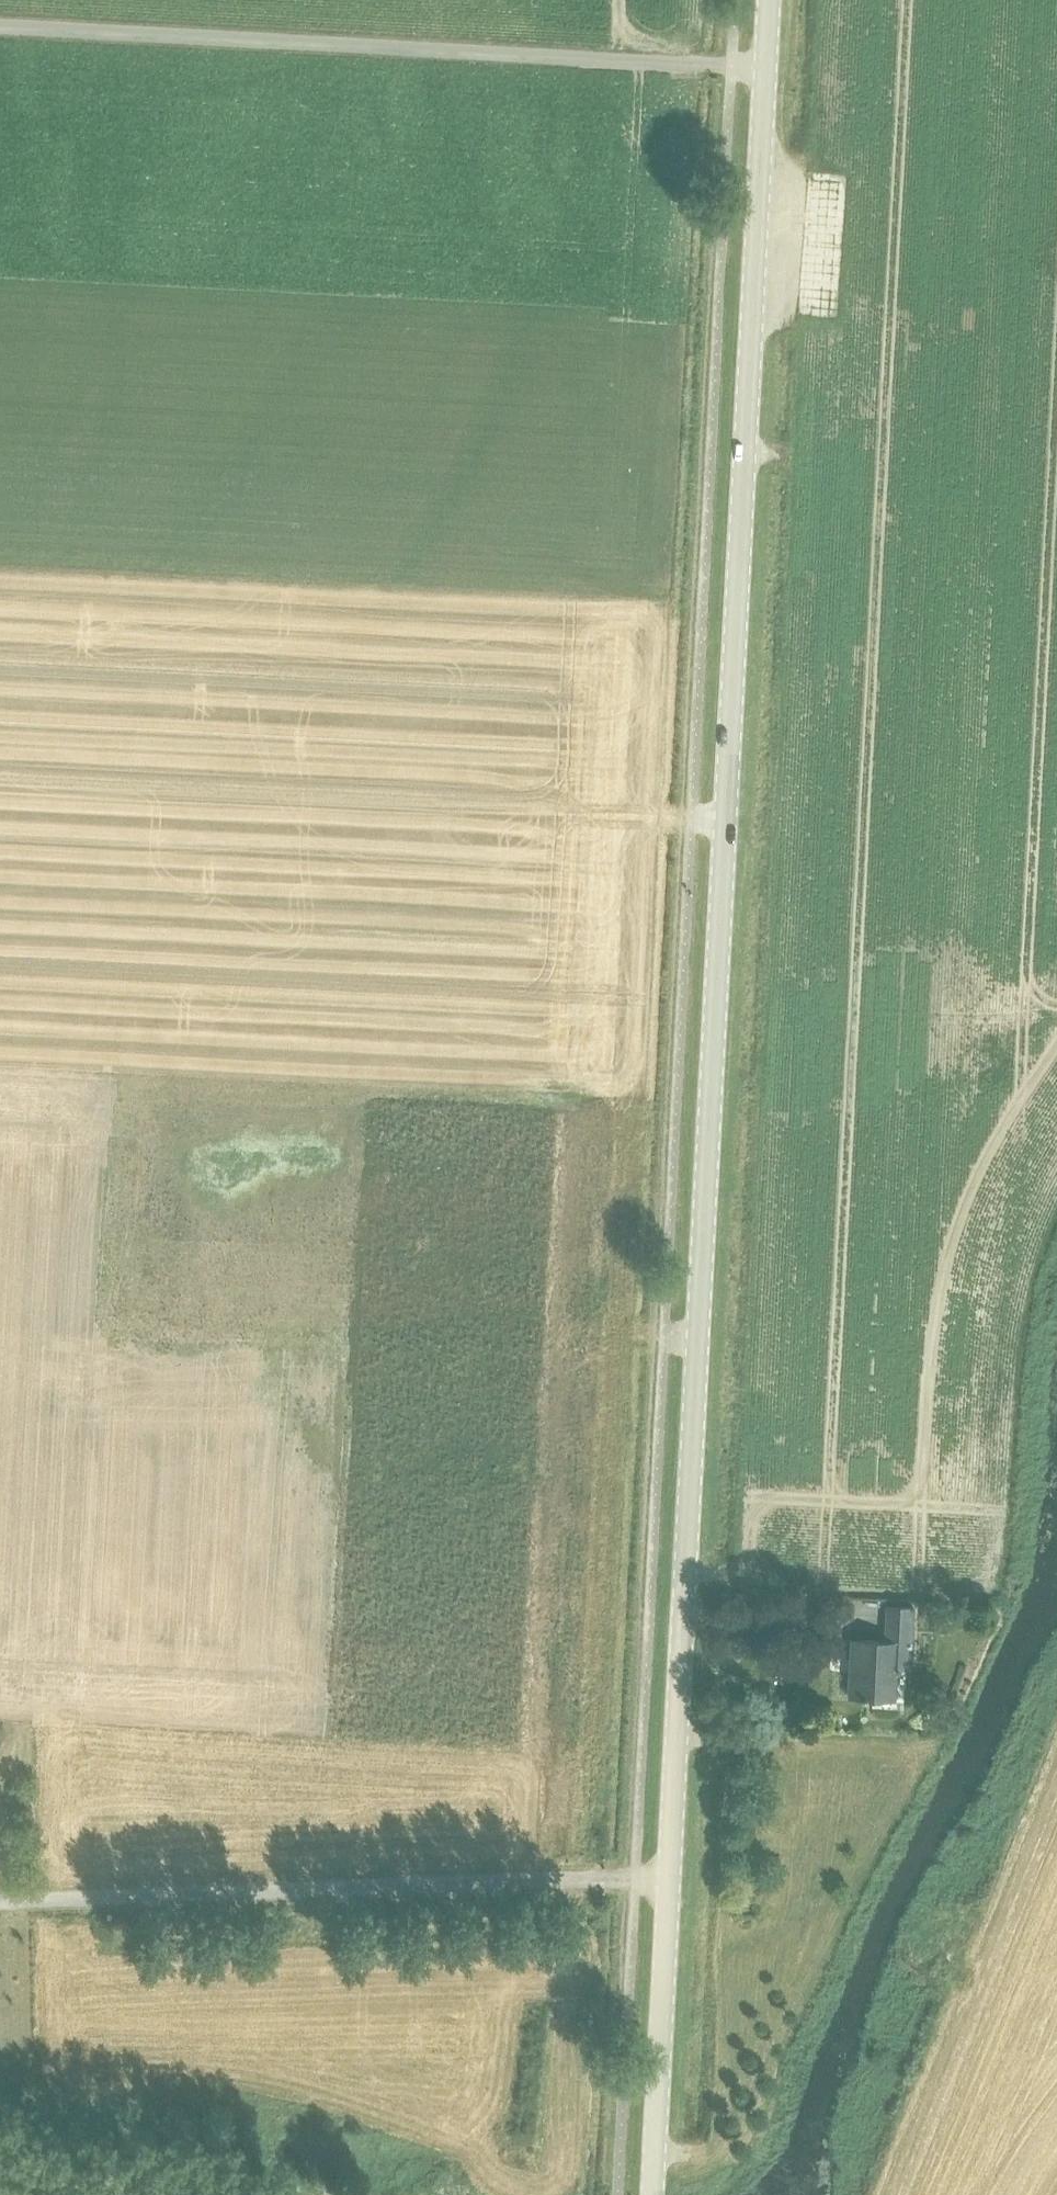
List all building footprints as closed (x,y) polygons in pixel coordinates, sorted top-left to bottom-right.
[(910,1667),(913,1606),(886,1605),(884,1640),(854,1639),(851,1695),(894,1698),(896,1666),(910,1667)]
